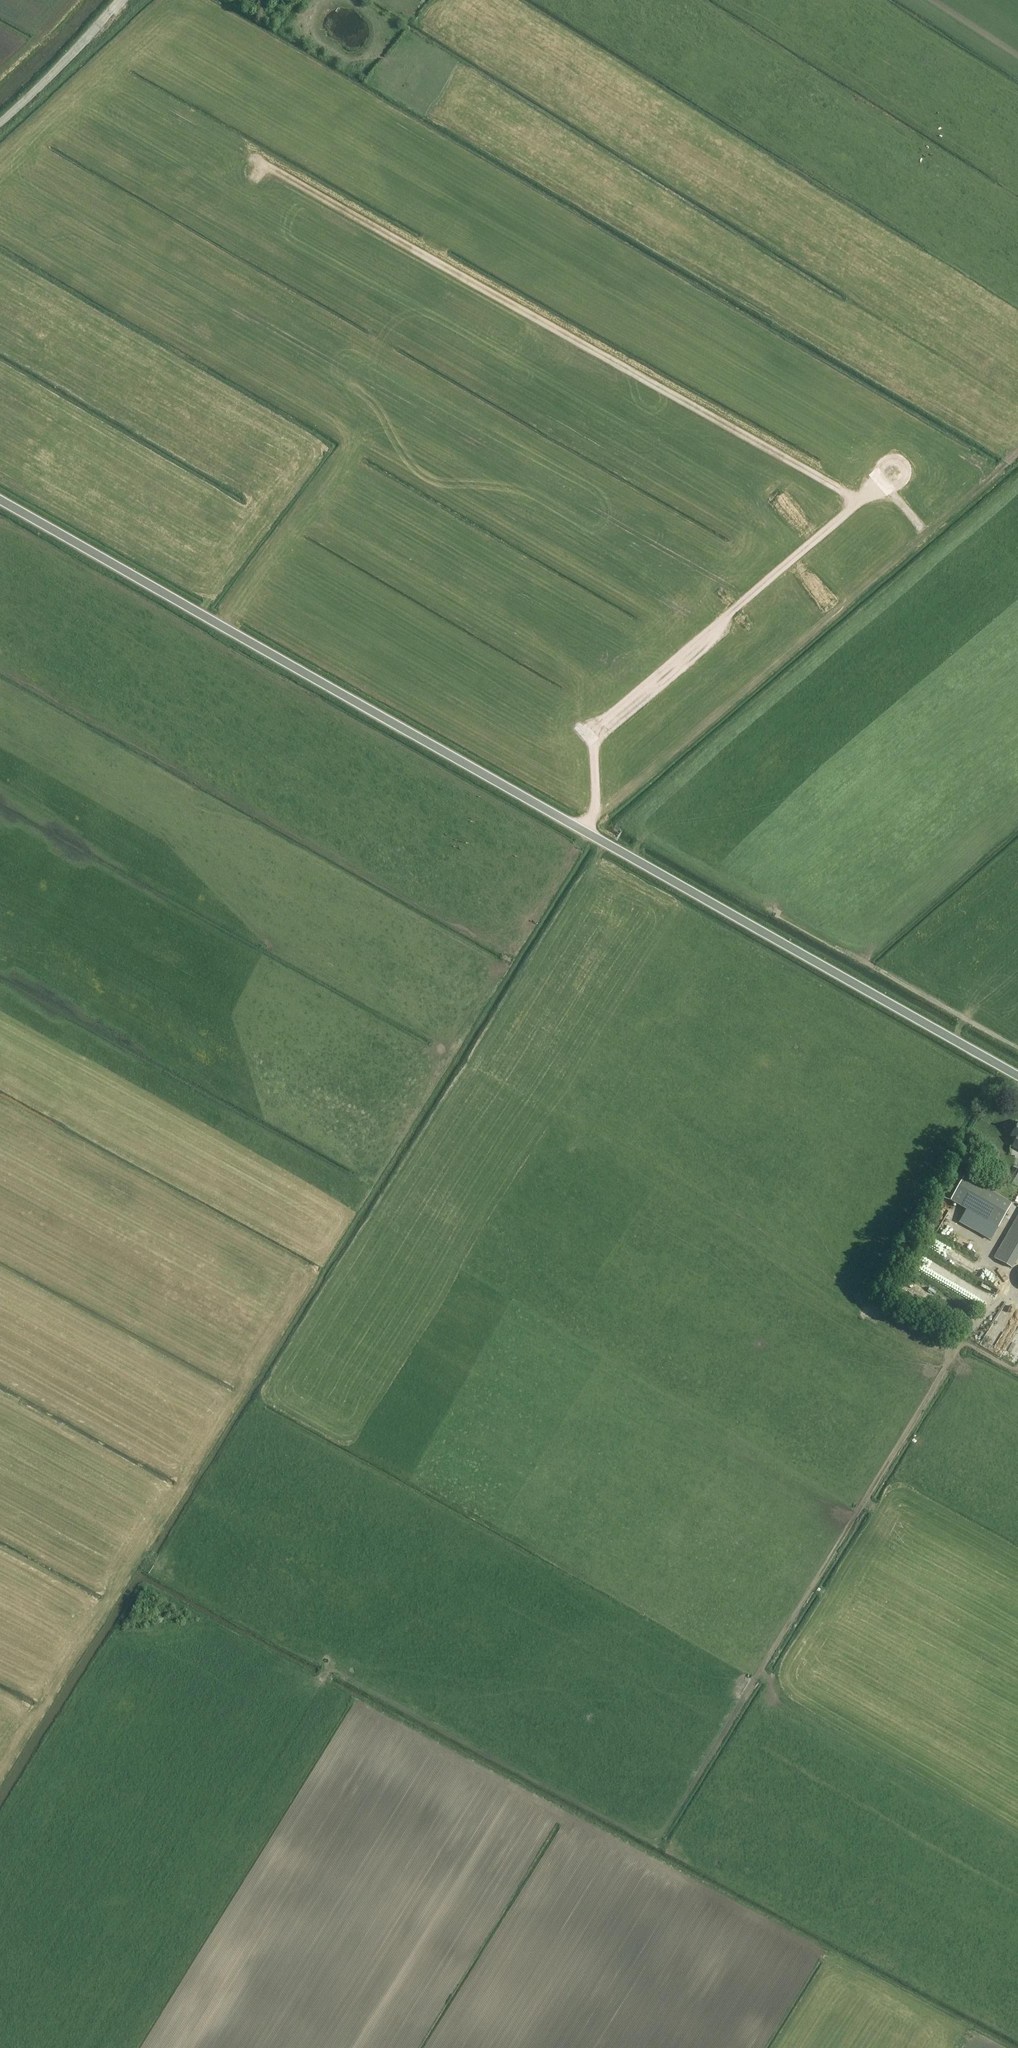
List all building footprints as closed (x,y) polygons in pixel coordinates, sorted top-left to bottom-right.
[(1010,1183),(1017,1187),(1017,1168),(1010,1183)] [(997,1228),(1007,1211),(960,1184),(950,1201),(997,1228)] [(994,1259),(1011,1269),(1017,1256),(1017,1217),(994,1259)]
